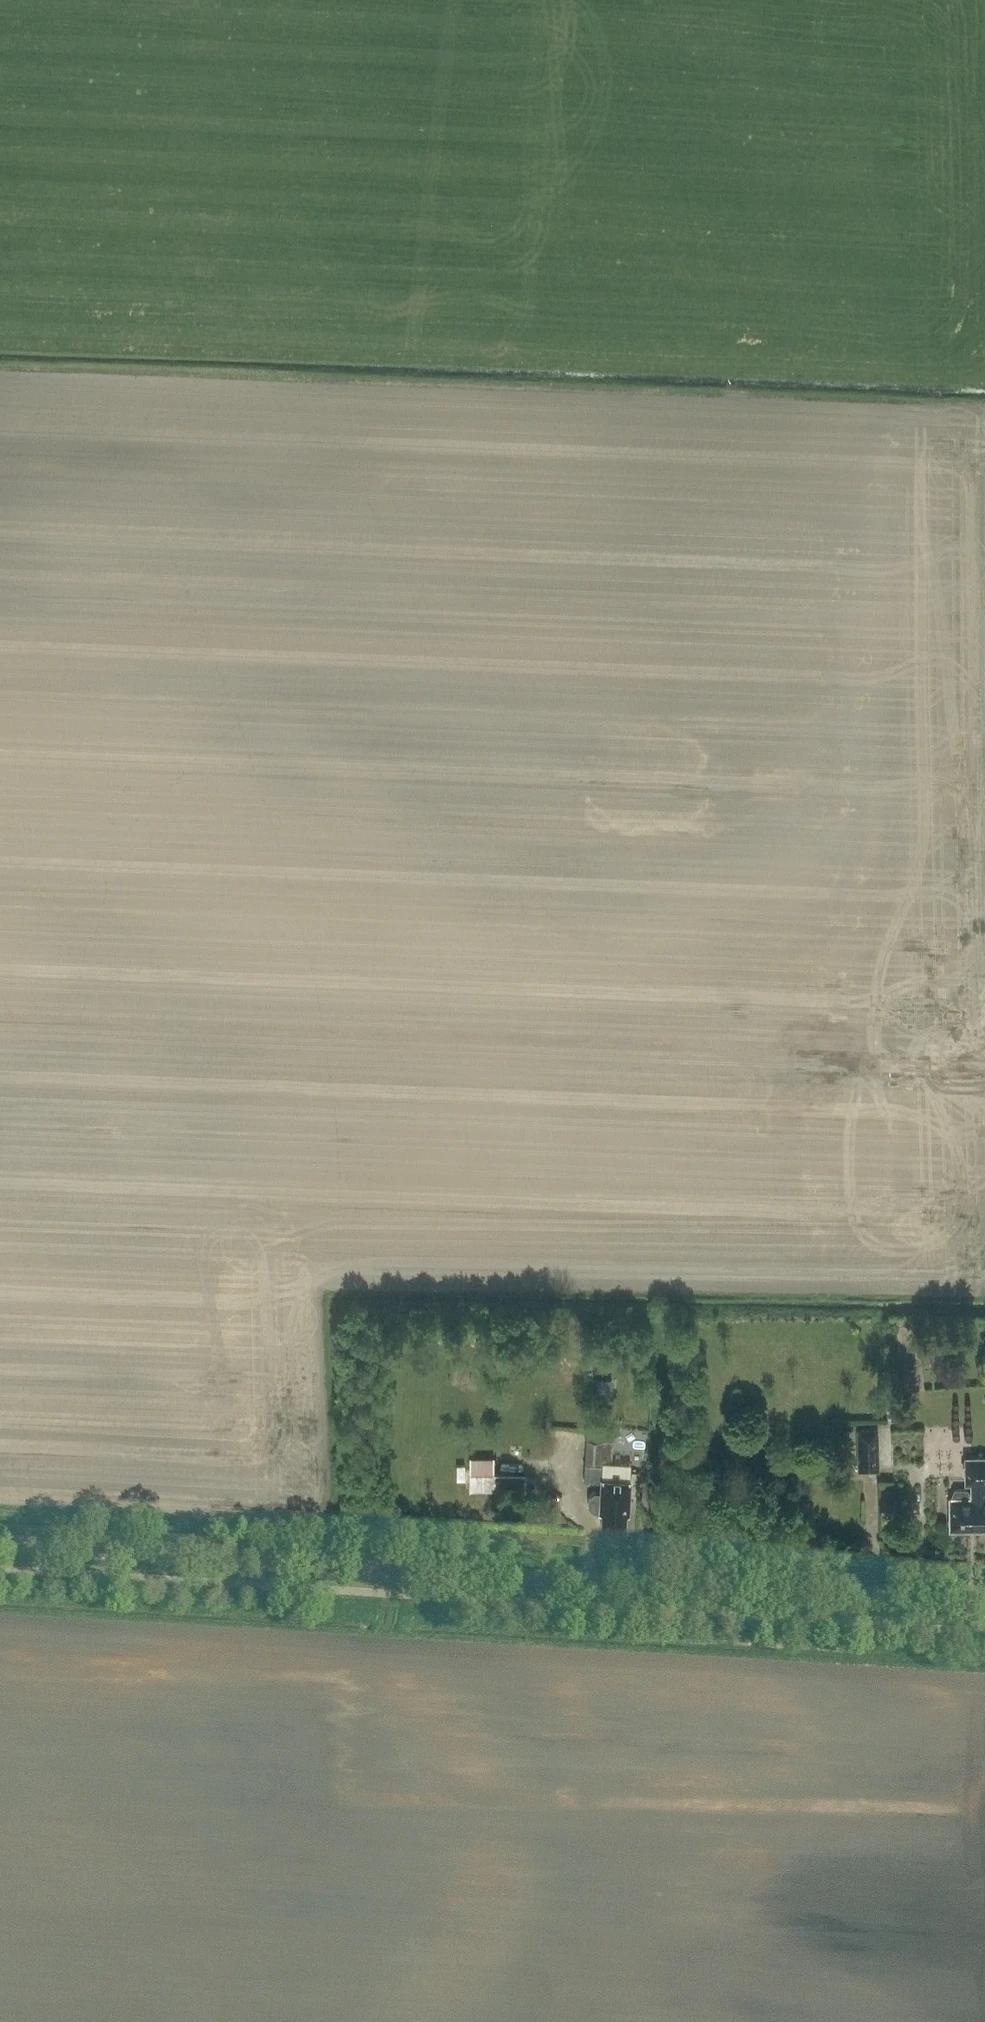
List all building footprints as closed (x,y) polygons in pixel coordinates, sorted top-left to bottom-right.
[(857,1430),(857,1472),(878,1472),(878,1430),(857,1430)] [(613,1441),(587,1440),(586,1462),(602,1463),(602,1462),(612,1463),(613,1441)] [(472,1455),(473,1493),(529,1493),(529,1472),(497,1473),(497,1455),(472,1455)] [(951,1500),(951,1531),(984,1531),(984,1459),(972,1459),(972,1500),(951,1500)] [(588,1500),(588,1509),(593,1515),(599,1515),(602,1515),(602,1532),(625,1532),(626,1516),(629,1516),(630,1481),(600,1481),(600,1495),(594,1495),(588,1500)]
